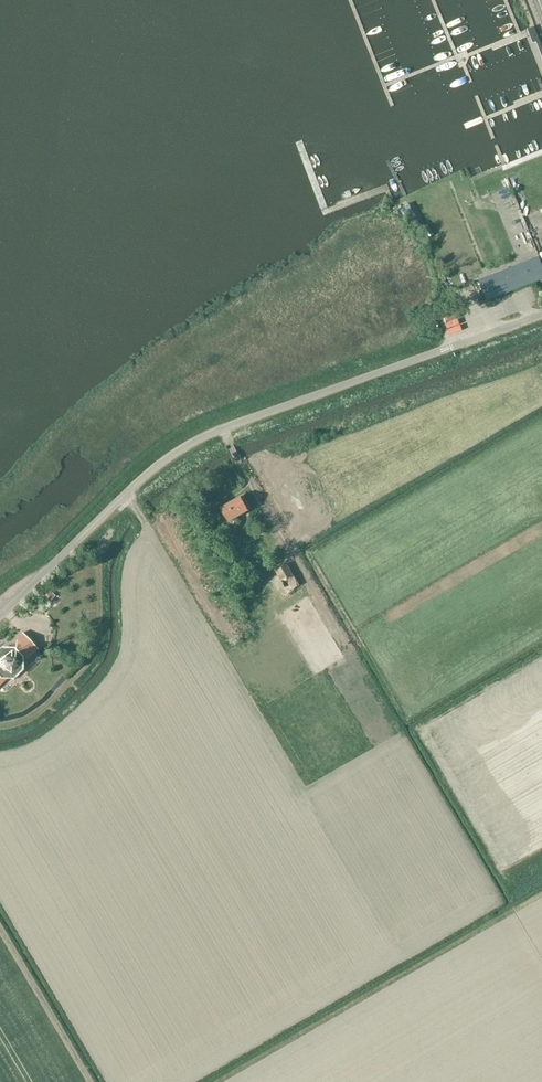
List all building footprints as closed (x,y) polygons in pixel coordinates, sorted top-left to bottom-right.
[(534,27),(527,30),(533,44),(536,43),(541,57),(541,47),(534,27)] [(229,523),(248,512),(240,497),(221,509),(229,523)] [(301,586),(288,564),(275,571),(288,593),(301,586)] [(42,595),(47,601),(52,596),(47,591),(42,595)] [(55,596),(44,607),(51,614),(62,603),(55,596)] [(9,677),(13,681),(23,671),(19,667),(38,650),(22,634),(0,655),(0,686),(9,677)]
